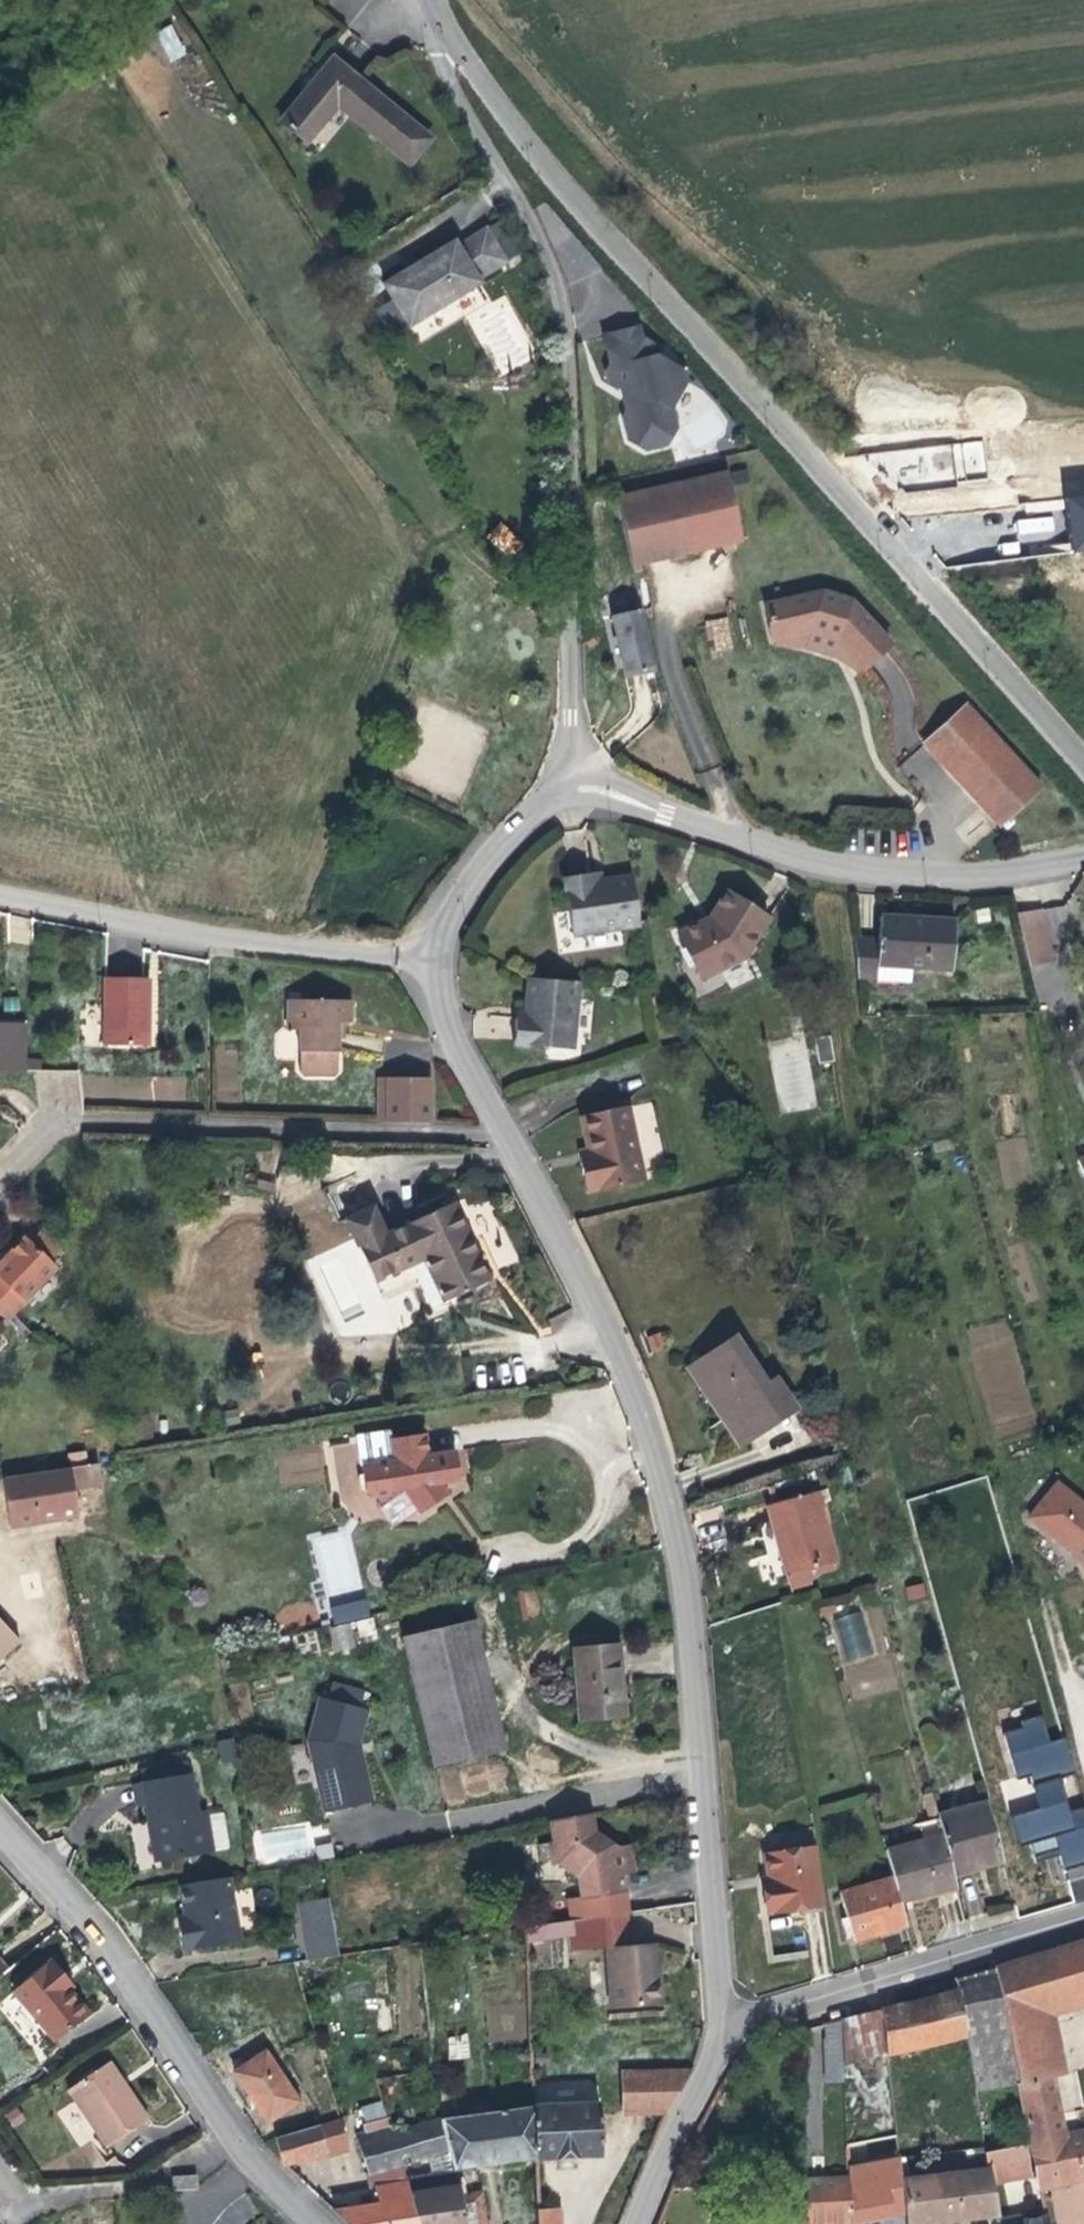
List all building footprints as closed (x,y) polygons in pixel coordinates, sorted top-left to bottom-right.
[(360,0),(339,0),(339,30),(361,30),(360,0)] [(172,23),(154,31),(169,62),(187,53),(172,23)] [(438,149),(342,70),(330,85),(291,132),(317,154),(347,117),(418,175),(438,149)] [(419,332),(525,279),(508,244),(477,259),(474,253),(441,269),(398,290),(419,332)] [(643,352),(636,340),(632,341),(640,354),(673,416),(686,395),(684,387),(657,370),(662,363),(643,352)] [(640,354),(632,341),(603,349),(611,378),(607,385),(609,393),(628,405),(632,418),(624,432),(629,454),(645,464),(667,458),(676,442),(670,421),(673,416),(640,354)] [(619,512),(632,578),(744,551),(728,486),(619,512)] [(1083,546),(1083,492),(1066,494),(1069,547),(1083,546)] [(1051,515),(1018,520),(1021,537),(1053,532),(1051,515)] [(510,560),(525,543),(499,521),(485,537),(510,560)] [(894,646),(857,605),(827,594),(768,609),(779,644),(813,635),(808,648),(820,652),(838,657),(843,645),(867,671),(894,646)] [(710,654),(733,651),(729,616),(705,619),(710,654)] [(654,685),(642,624),(609,632),(617,664),(623,692),(654,685)] [(783,657),(808,648),(813,635),(779,644),(783,657)] [(859,679),(867,671),(843,645),(838,657),(859,679)] [(1003,827),(1045,791),(973,707),(932,743),(1003,827)] [(597,888),(595,875),(582,877),(584,889),(590,888),(597,888)] [(590,888),(584,889),(582,877),(561,880),(570,942),(640,931),(632,883),(597,888),(590,888)] [(768,914),(723,890),(705,918),(672,937),(697,984),(741,959),(768,914)] [(1039,904),(1016,906),(1028,961),(1051,956),(1043,918),(1039,904)] [(30,944),(33,917),(8,915),(5,941),(30,944)] [(919,930),(883,929),(882,951),(858,951),(863,992),(882,992),(882,977),(913,977),(956,978),(957,930),(919,930)] [(177,955),(132,955),(133,1023),(176,1023),(175,1009),(175,987),(178,987),(177,955)] [(912,992),(913,977),(882,977),(882,992),(912,992)] [(581,985),(532,978),(529,1005),(528,1012),(527,1021),(519,1019),(516,1046),(574,1053),(581,985)] [(528,1012),(529,1005),(520,1004),(519,1019),(527,1021),(528,1012)] [(363,1027),(363,1005),(299,1006),(298,1035),(310,1035),(310,1077),(316,1082),(343,1081),(349,1076),(349,1051),(349,1028),(363,1027)] [(28,1029),(2,1028),(2,1075),(28,1075),(28,1029)] [(428,1118),(428,1073),(387,1070),(387,1118),(428,1118)] [(652,1103),(635,1105),(637,1127),(655,1124),(652,1103)] [(584,1168),(592,1200),(650,1187),(632,1110),(588,1122),(594,1153),(595,1158),(597,1165),(584,1168)] [(584,1168),(597,1165),(595,1158),(594,1153),(581,1156),(584,1168)] [(487,1259),(451,1186),(385,1218),(371,1191),(342,1204),(373,1267),(421,1245),(441,1282),(487,1259)] [(55,1248),(43,1238),(33,1249),(45,1260),(55,1248)] [(27,1244),(16,1255),(0,1271),(0,1306),(15,1320),(60,1274),(45,1260),(33,1249),(27,1244)] [(15,1320),(0,1306),(0,1328),(3,1331),(15,1320)] [(764,1378),(732,1332),(687,1364),(739,1435),(792,1400),(772,1372),(764,1378)] [(978,1376),(996,1437),(1037,1426),(1019,1364),(978,1376)] [(394,1442),(392,1433),(361,1438),(367,1469),(398,1464),(394,1442)] [(458,1454),(432,1458),(429,1437),(394,1442),(398,1464),(367,1469),(371,1495),(382,1504),(395,1502),(395,1499),(412,1496),(434,1515),(449,1499),(438,1487),(463,1484),(458,1454)] [(3,1482),(11,1528),(79,1518),(75,1493),(103,1489),(101,1467),(3,1482)] [(1055,1478),(1027,1517),(1031,1524),(1078,1559),(1083,1569),(1083,1500),(1055,1478)] [(836,1565),(816,1498),(771,1512),(784,1556),(780,1558),(787,1580),(836,1565)] [(343,1526),(307,1537),(326,1596),(362,1584),(343,1526)] [(520,1617),(536,1618),(538,1592),(522,1591),(520,1617)] [(366,1599),(329,1609),(333,1626),(371,1616),(366,1599)] [(862,1610),(834,1618),(846,1663),(874,1656),(862,1610)] [(360,1641),(377,1637),(372,1617),(355,1621),(360,1641)] [(348,1622),(327,1630),(336,1654),(356,1646),(348,1622)] [(505,1748),(472,1622),(404,1638),(437,1766),(505,1748)] [(19,1649),(0,1628),(0,1667),(19,1649)] [(623,1723),(619,1649),(575,1652),(579,1725),(623,1723)] [(306,1749),(323,1816),(370,1805),(359,1759),(355,1760),(353,1750),(356,1748),(363,1714),(316,1703),(306,1749)] [(1002,1728),(1020,1785),(1075,1768),(1065,1737),(1053,1741),(1044,1715),(1002,1728)] [(1083,1900),(1083,1800),(1081,1801),(1075,1774),(1035,1783),(1041,1809),(1012,1815),(1019,1843),(1031,1841),(1034,1856),(1061,1850),(1073,1902),(1083,1900)] [(1006,1800),(1034,1792),(1029,1776),(1001,1783),(1006,1800)] [(204,1814),(197,1815),(190,1779),(140,1787),(146,1825),(156,1823),(163,1865),(212,1856),(204,1814)] [(941,1840),(952,1882),(1004,1868),(989,1810),(937,1824),(941,1840)] [(624,1851),(599,1834),(596,1816),(553,1824),(557,1844),(542,1847),(546,1867),(559,1865),(583,1886),(587,1907),(632,1899),(629,1881),(641,1879),(636,1849),(624,1851)] [(153,1867),(163,1865),(156,1823),(146,1825),(153,1867)] [(310,1827),(254,1829),(255,1861),(311,1858),(310,1827)] [(892,1886),(898,1907),(955,1892),(952,1882),(941,1840),(883,1856),(892,1886)] [(824,1912),(816,1853),(763,1861),(767,1885),(769,1898),(762,1898),(766,1921),(824,1912)] [(179,1956),(237,1945),(227,1881),(178,1890),(183,1918),(185,1929),(176,1931),(179,1956)] [(769,1898),(767,1885),(761,1886),(762,1898),(769,1898)] [(898,1907),(892,1886),(839,1899),(852,1948),(906,1933),(898,1907)] [(297,1907),(310,1967),(340,1962),(328,1901),(297,1907)] [(176,1931),(185,1929),(183,1918),(174,1920),(176,1931)] [(995,1972),(1017,2082),(1018,2089),(1050,2082),(1038,2009),(1083,1995),(1083,1994),(1083,1946),(995,1972)] [(650,1970),(654,1970),(654,1950),(606,1952),(608,2013),(659,2011),(658,1986),(650,1986),(650,1970)] [(12,1970),(0,1956),(0,1980),(12,1970)] [(20,1995),(55,2043),(94,2016),(74,1990),(77,1988),(62,1968),(20,1995)] [(650,1986),(658,1986),(658,1969),(654,1970),(650,1970),(650,1986)] [(954,1984),(955,1996),(960,1995),(968,2040),(974,2076),(976,2090),(1017,2082),(995,1972),(954,1984)] [(1083,2011),(1083,1994),(1083,1995),(1038,2009),(1050,2082),(1052,2093),(1066,2089),(1054,2020),(1083,2011)] [(882,2015),(888,2060),(968,2040),(960,1995),(955,1996),(882,2015)] [(268,2124),(299,2104),(267,2056),(235,2076),(268,2124)] [(111,2152),(155,2124),(137,2098),(113,2064),(71,2092),(111,2152)] [(912,2112),(907,2069),(889,2073),(895,2116),(912,2112)] [(387,2126),(372,2071),(340,2080),(356,2133),(387,2126)] [(976,2090),(974,2076),(958,2079),(963,2110),(967,2110),(979,2108),(976,2090)] [(662,2117),(685,2081),(620,2080),(620,2118),(662,2117)] [(1052,2093),(1050,2082),(1018,2089),(1030,2147),(1062,2140),(1052,2093)] [(597,2108),(530,2111),(532,2161),(570,2160),(599,2159),(597,2108)] [(974,2147),(985,2145),(979,2108),(967,2110),(974,2147)] [(530,2111),(441,2125),(447,2156),(450,2171),(498,2165),(532,2161),(530,2111)] [(402,2169),(447,2156),(441,2125),(394,2137),(402,2169)] [(282,2168),(327,2159),(320,2131),(274,2142),(282,2168)] [(1062,2140),(1071,2185),(1083,2183),(1083,2136),(1062,2140)] [(359,2146),(368,2178),(402,2169),(394,2137),(359,2146)] [(1071,2185),(1062,2140),(1030,2147),(1039,2192),(1071,2185)] [(990,2173),(995,2201),(1030,2194),(1022,2150),(987,2157),(990,2173)] [(998,2220),(995,2201),(990,2173),(904,2188),(908,2223),(970,2223),(998,2220)] [(198,2188),(197,2176),(174,2177),(175,2189),(198,2188)] [(452,2180),(406,2188),(415,2223),(461,2223),(456,2198),(452,2180)] [(850,2201),(850,2185),(806,2186),(806,2223),(851,2223),(850,2201)] [(406,2188),(378,2192),(373,2197),(376,2208),(335,2215),(345,2223),(415,2223),(406,2188)] [(890,2193),(850,2201),(851,2223),(869,2223),(895,2218),(890,2193)] [(477,2194),(456,2198),(461,2223),(484,2223),(477,2194)] [(561,2211),(539,2212),(540,2223),(561,2223),(561,2211)]
